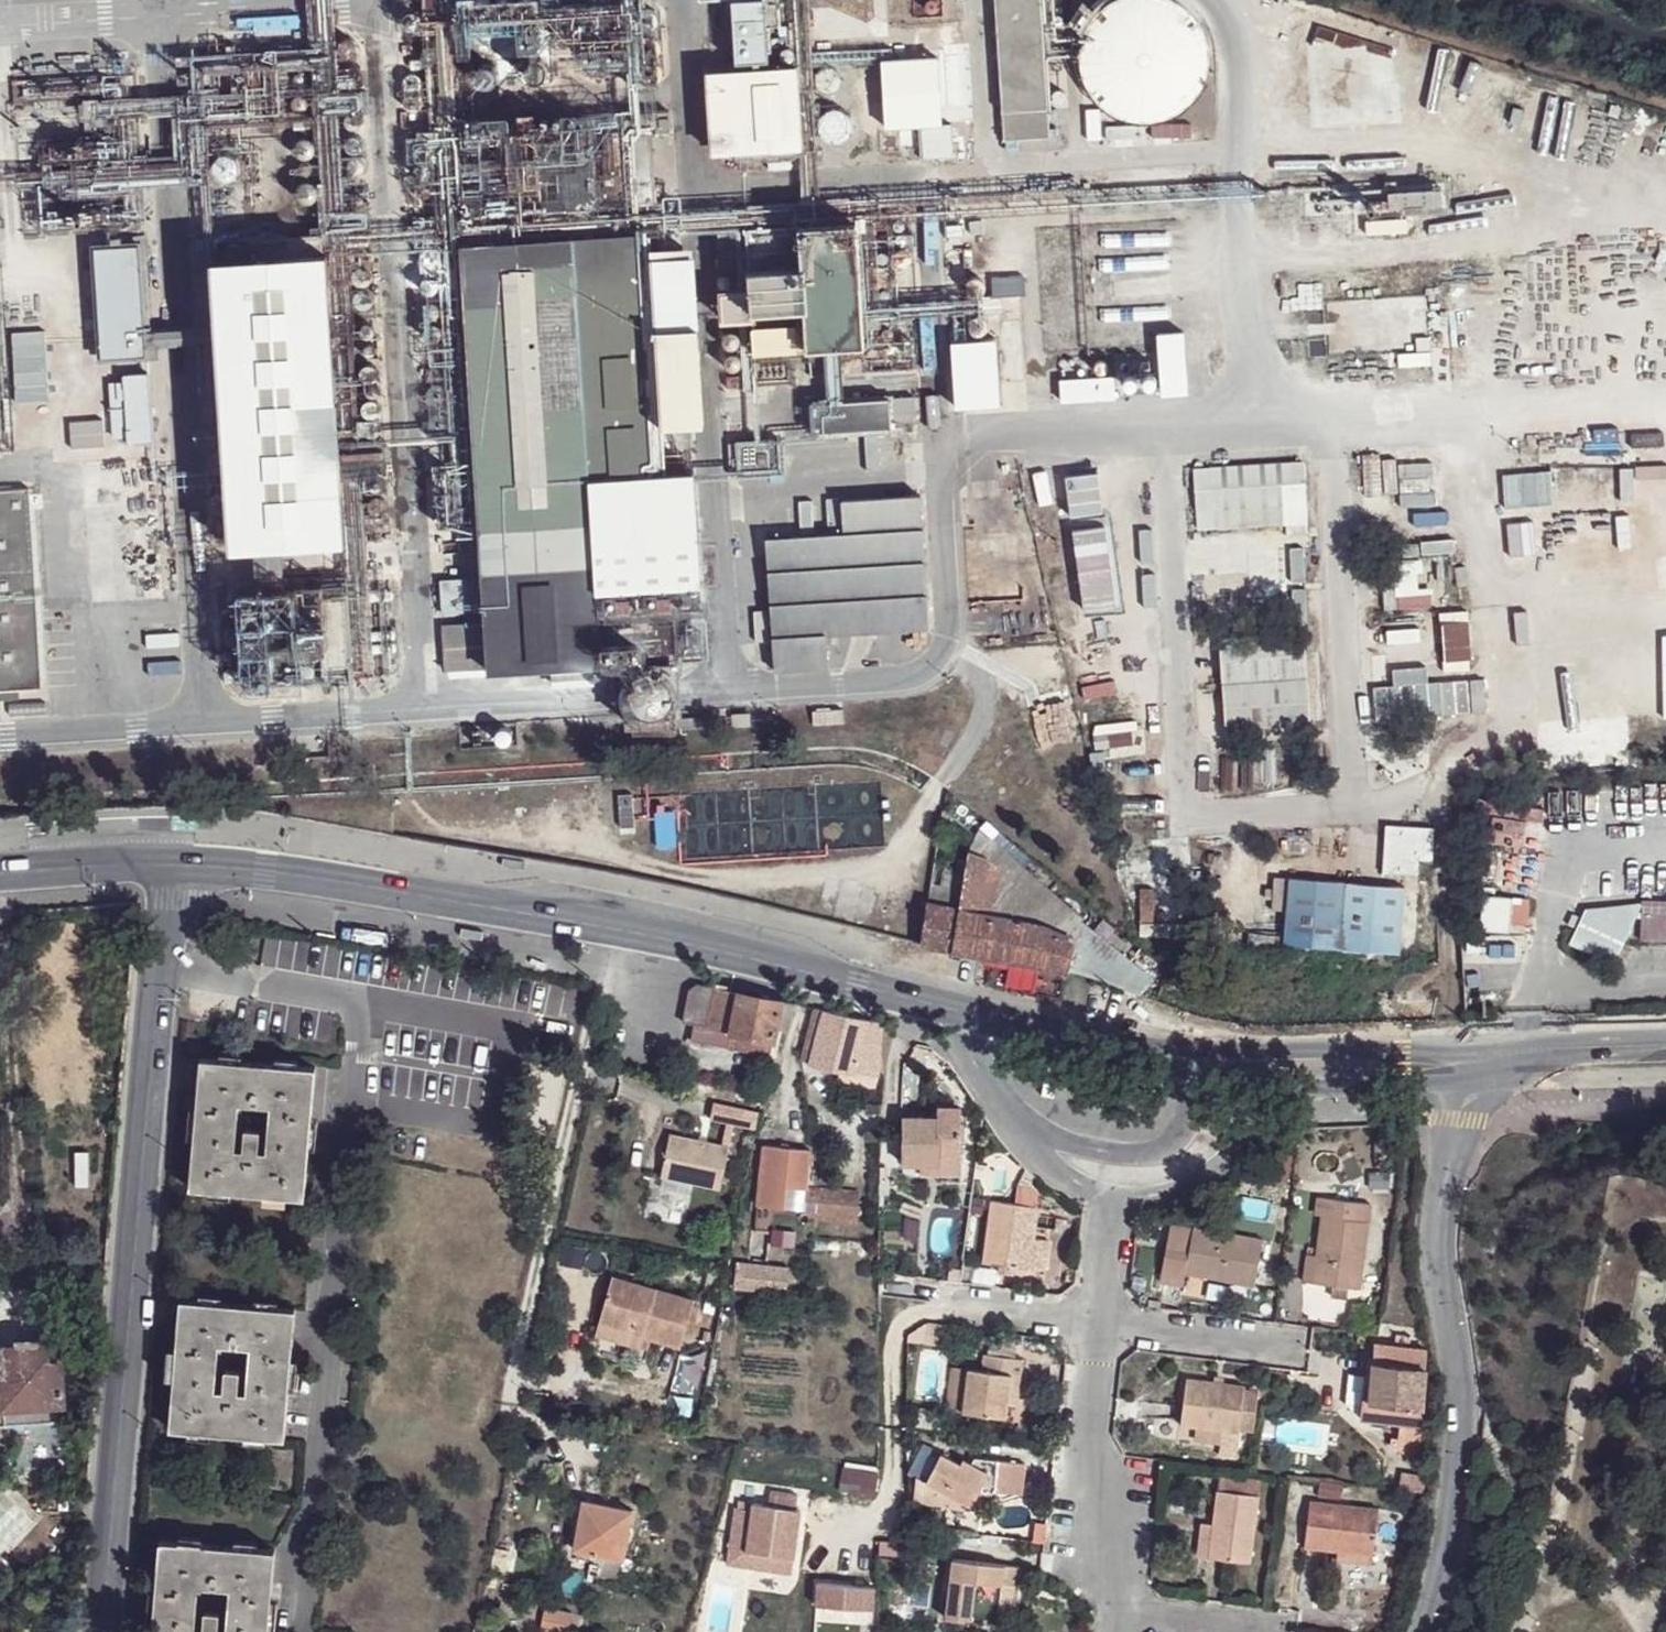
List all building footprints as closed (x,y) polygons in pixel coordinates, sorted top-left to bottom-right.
[(641,57),(634,0),(472,0),(475,27),(520,22),(522,44),(576,38),(579,64),(641,57)] [(1006,139),(1048,136),(1040,0),(997,0),(1006,139)] [(1085,33),(1085,35),(1082,47),(1081,61),(1084,74),(1090,90),(1101,104),(1109,109),(1120,115),(1133,119),(1146,120),(1159,118),(1176,112),(1186,104),(1200,87),(1205,75),(1208,62),(1207,44),(1204,36),(1196,20),(1187,10),(1180,4),(1172,0),(1117,0),(1113,2),(1097,14),(1085,7),(1073,25),(1085,33)] [(778,3),(764,3),(733,5),(736,66),(767,65),(765,32),(779,32),(778,3)] [(780,60),(782,65),(784,66),(789,67),(793,64),(794,61),(793,56),(788,53),(782,55),(780,60)] [(1551,155),(1570,84),(1469,57),(1459,97),(1490,105),(1481,136),(1551,155)] [(570,90),(579,89),(577,60),(575,60),(571,61),(568,61),(570,90)] [(246,127),(275,124),(273,65),(243,67),(246,127)] [(741,154),(801,149),(796,72),(736,75),(737,82),(707,84),(712,149),(741,148),(741,154)] [(890,92),(900,117),(923,108),(913,83),(890,92)] [(821,92),(815,91),(814,91),(809,93),(807,100),(809,105),(813,108),(819,108),(823,103),(824,97),(821,92)] [(570,158),(591,158),(592,143),(619,143),(620,110),(570,109),(570,158)] [(631,206),(656,204),(651,133),(660,133),(658,113),(626,115),(631,206)] [(824,123),(817,122),(816,122),(810,125),(808,131),(810,138),(813,142),(819,143),(826,141),(829,135),(828,128),(824,123)] [(214,175),(217,182),(224,186),(231,185),(237,181),(240,175),(239,167),(234,161),(226,160),(219,162),(215,168),(214,175)] [(581,177),(573,178),(575,219),(578,219),(582,218),(584,218),(581,177)] [(1387,214),(1444,211),(1442,184),(1385,187),(1387,214)] [(1413,218),(1371,221),(1372,235),(1414,232),(1413,218)] [(752,354),(861,346),(854,226),(745,233),(747,277),(748,294),(750,323),(752,354)] [(747,277),(745,233),(719,235),(721,279),(747,277)] [(577,339),(654,334),(648,239),(570,243),(577,339)] [(278,544),(342,540),(326,257),(288,259),(287,240),(251,243),(252,261),(214,264),(218,330),(219,342),(222,386),(197,388),(201,449),(224,448),(229,547),(252,545),(255,590),(280,588),(278,544)] [(478,533),(588,525),(577,339),(570,243),(461,250),(467,344),(468,366),(473,445),(474,465),(478,533)] [(140,246),(95,248),(103,358),(147,356),(146,347),(146,335),(140,246)] [(750,323),(748,294),(722,297),(724,325),(750,323)] [(146,335),(146,347),(175,345),(219,342),(218,330),(174,333),(146,335)] [(654,334),(660,429),(705,427),(698,331),(654,334)] [(1002,404),(999,333),(946,335),(950,407),(1002,404)] [(619,663),(675,660),(674,641),(663,474),(660,429),(654,334),(577,339),(588,525),(590,570),(596,665),(619,663)] [(729,351),(732,352),(735,352),(738,351),(741,349),(742,347),(743,344),(743,341),(742,338),(740,336),(737,334),(734,334),(731,334),(728,335),(726,338),(725,340),(725,343),(725,346),(727,349),(729,351)] [(1195,337),(1168,339),(1172,399),(1200,396),(1195,337)] [(740,372),(742,370),(743,367),(742,364),(741,362),(739,359),(737,358),(734,357),(731,358),(729,359),(727,361),(725,364),(725,367),(726,370),(727,372),(730,374),(732,375),(735,375),(738,374),(740,372)] [(50,424),(46,358),(8,360),(12,427),(50,424)] [(124,385),(109,386),(112,441),(128,441),(128,446),(151,444),(147,374),(124,376),(124,385)] [(1123,376),(1063,381),(1065,406),(1125,401),(1123,376)] [(103,394),(52,397),(56,461),(107,459),(103,394)] [(815,433),(892,428),(893,428),(892,423),(918,421),(917,398),(890,399),(813,404),(815,433)] [(741,475),(785,472),(783,441),(739,443),(741,475)] [(741,475),(739,443),(727,444),(729,475),(741,475)] [(1061,540),(1117,528),(1102,456),(1046,467),(1061,540)] [(152,461),(83,465),(86,524),(87,546),(91,602),(160,598),(152,461)] [(1632,497),(1632,462),(1507,464),(1507,498),(1632,497)] [(1302,464),(1196,471),(1199,528),(1305,522),(1302,464)] [(663,474),(674,641),(703,639),(694,471),(663,474)] [(910,512),(908,478),(834,483),(836,516),(755,521),(757,552),(760,581),(763,620),(765,652),(816,650),(814,617),(917,611),(914,571),(912,542),(910,512)] [(0,489),(0,690),(44,687),(31,487),(0,489)] [(1647,558),(1644,502),(1521,507),(1523,563),(1647,558)] [(86,524),(74,525),(75,547),(87,546),(86,524)] [(481,577),(590,570),(588,525),(478,533),(481,577)] [(1443,563),(1381,567),(1384,607),(1445,603),(1443,563)] [(561,667),(596,665),(590,570),(481,577),(484,625),(487,673),(561,667)] [(441,619),(478,616),(475,582),(439,585),(441,619)] [(242,687),(324,681),(319,587),(280,588),(255,590),(237,592),(242,687)] [(1375,722),(1486,715),(1484,681),(1470,682),(1466,610),(1441,612),(1444,666),(1372,671),(1375,722)] [(443,675),(487,673),(484,625),(440,629),(443,675)] [(1224,639),(1229,726),(1308,722),(1303,634),(1224,639)] [(1122,661),(1072,665),(1076,708),(1125,704),(1122,661)] [(596,665),(561,667),(562,687),(620,683),(619,663),(596,665)] [(633,704),(634,724),(678,721),(677,701),(675,666),(632,669),(633,704)] [(811,729),(842,727),(840,714),(811,716),(811,729)] [(731,732),(749,731),(749,718),(730,719),(731,732)] [(693,732),(693,722),(681,723),(681,733),(693,732)] [(508,745),(511,746),(514,746),(516,745),(518,743),(519,741),(520,739),(519,736),(518,734),(517,732),(514,731),(512,730),(509,731),(507,732),(505,734),(504,736),(504,739),(505,742),(506,744),(508,745)] [(427,826),(555,819),(553,785),(425,791),(427,826)] [(1429,872),(1428,824),(1384,825),(1384,872),(1429,872)] [(1074,944),(1085,930),(972,838),(970,849),(977,851),(976,857),(986,862),(999,873),(995,896),(1012,900),(1009,920),(1042,927),(1074,944)] [(953,955),(1068,976),(1074,944),(1042,927),(1009,920),(991,917),(995,896),(999,873),(986,862),(976,857),(970,855),(960,914),(953,955)] [(1290,867),(1260,864),(1253,942),(1399,953),(1404,889),(1289,879),(1290,867)] [(1483,930),(1527,930),(1528,895),(1483,895),(1483,930)] [(1012,900),(995,896),(991,917),(1009,920),(1012,900)] [(1586,909),(1576,930),(1620,950),(1643,906),(1586,909)] [(922,948),(953,955),(960,914),(928,907),(922,948)] [(1068,976),(1137,1001),(1148,981),(1124,962),(1085,930),(1074,944),(1068,976)] [(1576,930),(1568,946),(1612,966),(1620,950),(1576,930)] [(688,989),(687,997),(704,985),(697,984),(688,989)] [(739,993),(704,985),(687,997),(682,1022),(694,1024),(690,1041),(770,1056),(773,1043),(776,1025),(781,1002),(739,993)] [(781,1002),(776,1025),(782,1026),(789,1027),(793,1004),(781,1002)] [(800,1025),(810,1026),(814,1008),(803,1006),(800,1025)] [(881,1024),(814,1008),(810,1026),(802,1061),(847,1070),(877,1076),(881,1024)] [(782,1026),(776,1025),(773,1043),(778,1044),(782,1026)] [(201,1056),(189,1187),(305,1197),(316,1066),(201,1056)] [(877,1076),(847,1070),(846,1079),(875,1085),(877,1076)] [(714,1103),(710,1120),(743,1127),(746,1110),(714,1103)] [(939,1158),(960,1158),(961,1106),(939,1106),(938,1115),(902,1115),(903,1165),(939,1166),(939,1158)] [(693,1185),(721,1191),(729,1147),(670,1135),(661,1178),(693,1185)] [(809,1151),(762,1146),(755,1206),(783,1209),(785,1187),(805,1190),(809,1151)] [(939,1166),(903,1165),(903,1175),(960,1176),(960,1158),(939,1158),(939,1166)] [(661,1178),(659,1189),(691,1196),(693,1185),(661,1178)] [(858,1196),(805,1190),(802,1211),(856,1217),(858,1196)] [(1014,1204),(990,1200),(982,1262),(1046,1271),(1056,1198),(1016,1192),(1014,1204)] [(1317,1256),(1313,1284),(1334,1286),(1351,1288),(1362,1289),(1374,1206),(1320,1197),(1317,1216),(1322,1217),(1317,1256)] [(1286,1209),(1275,1207),(1273,1222),(1283,1224),(1286,1209)] [(1195,1225),(1192,1237),(1189,1257),(1166,1252),(1160,1283),(1183,1287),(1183,1284),(1185,1274),(1225,1282),(1256,1288),(1265,1238),(1195,1225)] [(1189,1257),(1192,1237),(1170,1233),(1166,1252),(1189,1257)] [(567,1246),(564,1262),(586,1266),(589,1250),(567,1246)] [(1317,1256),(1308,1254),(1304,1282),(1313,1284),(1317,1256)] [(786,1268),(735,1261),(731,1286),(783,1293),(786,1268)] [(1185,1274),(1183,1284),(1223,1292),(1225,1282),(1185,1274)] [(611,1277),(597,1322),(639,1334),(648,1337),(678,1346),(692,1300),(611,1277)] [(1351,1288),(1334,1286),(1332,1298),(1349,1300),(1351,1288)] [(181,1299),(170,1430),(284,1440),(296,1309),(181,1299)] [(1375,1302),(1362,1300),(1359,1317),(1374,1318),(1375,1302)] [(1358,1322),(1348,1319),(1347,1326),(1356,1328),(1358,1322)] [(597,1322),(593,1334),(636,1346),(639,1334),(597,1322)] [(636,1346),(644,1349),(648,1337),(639,1334),(636,1346)] [(64,1401),(60,1341),(39,1341),(39,1338),(18,1339),(18,1344),(1,1344),(3,1368),(3,1379),(1,1379),(2,1406),(5,1406),(64,1401)] [(1395,1348),(1374,1344),(1373,1355),(1369,1395),(1369,1402),(1374,1403),(1401,1406),(1411,1407),(1422,1409),(1425,1367),(1426,1351),(1408,1349),(1395,1348)] [(982,1371),(969,1369),(963,1413),(1008,1418),(1009,1405),(1010,1398),(1019,1398),(1024,1360),(984,1355),(982,1371)] [(1367,1360),(1364,1394),(1369,1395),(1373,1355),(1367,1360)] [(969,1369),(951,1367),(946,1410),(963,1413),(969,1369)] [(1188,1377),(1182,1426),(1196,1428),(1224,1431),(1240,1434),(1241,1429),(1255,1431),(1260,1391),(1246,1389),(1246,1385),(1224,1382),(1214,1381),(1188,1377)] [(1369,1395),(1364,1394),(1362,1418),(1373,1420),(1374,1403),(1369,1402),(1369,1395)] [(1010,1398),(1009,1405),(1018,1406),(1019,1398),(1010,1398)] [(64,1401),(5,1406),(7,1423),(65,1420),(64,1401)] [(1401,1406),(1374,1403),(1373,1420),(1399,1423),(1401,1412),(1401,1406)] [(1411,1407),(1401,1406),(1401,1412),(1399,1423),(1396,1448),(1415,1460),(1421,1429),(1422,1409),(1411,1407)] [(1224,1431),(1196,1428),(1195,1441),(1222,1445),(1224,1431)] [(946,1509),(979,1514),(971,1508),(926,1483),(941,1456),(932,1451),(917,1479),(914,1502),(946,1506),(946,1509)] [(941,1456),(926,1483),(971,1508),(980,1492),(985,1482),(996,1488),(1004,1493),(1028,1487),(1031,1465),(975,1458),(972,1463),(964,1460),(960,1463),(942,1454),(941,1456)] [(838,1493),(878,1499),(878,1475),(843,1468),(838,1493)] [(1221,1474),(1219,1490),(1261,1496),(1263,1478),(1221,1474)] [(84,1476),(72,1476),(70,1490),(88,1491),(89,1476),(84,1476)] [(985,1482),(980,1492),(991,1498),(996,1488),(985,1482)] [(1320,1483),(1319,1497),(1343,1500),(1344,1486),(1320,1483)] [(768,1507),(796,1511),(798,1495),(771,1490),(768,1507)] [(1219,1490),(1217,1490),(1213,1525),(1208,1557),(1252,1564),(1262,1496),(1261,1496),(1219,1490)] [(632,1509),(582,1501),(572,1550),(575,1550),(601,1554),(622,1559),(632,1509)] [(1338,1552),(1375,1557),(1381,1509),(1311,1501),(1306,1549),(1338,1552)] [(768,1507),(753,1504),(748,1533),(746,1552),(773,1557),(793,1559),(800,1511),(796,1511),(768,1507)] [(1045,1523),(1031,1522),(1027,1542),(1042,1544),(1045,1523)] [(1213,1525),(1202,1524),(1198,1556),(1208,1557),(1213,1525)] [(746,1552),(748,1533),(733,1531),(732,1543),(729,1542),(728,1558),(743,1560),(741,1570),(771,1574),(773,1557),(746,1552)] [(152,1631),(187,1631),(191,1577),(238,1581),(233,1631),(268,1631),(275,1549),(160,1540),(152,1631)] [(714,1542),(710,1559),(723,1561),(725,1544),(714,1542)] [(599,1564),(601,1554),(575,1550),(573,1558),(599,1564)] [(1375,1557),(1338,1552),(1338,1562),(1374,1567),(1375,1557)] [(942,1559),(923,1556),(921,1579),(939,1581),(942,1559)] [(793,1559),(773,1557),(771,1574),(790,1577),(793,1559)] [(1020,1568),(953,1560),(946,1619),(999,1625),(1004,1586),(1016,1587),(1018,1587),(1020,1568)] [(871,1610),(872,1586),(817,1584),(816,1606),(871,1610)] [(1004,1586),(999,1625),(1011,1627),(1016,1587),(1004,1586)] [(570,1614),(543,1608),(540,1622),(568,1628),(570,1614)] [(540,1622),(538,1631),(566,1631),(568,1628),(540,1622)]
